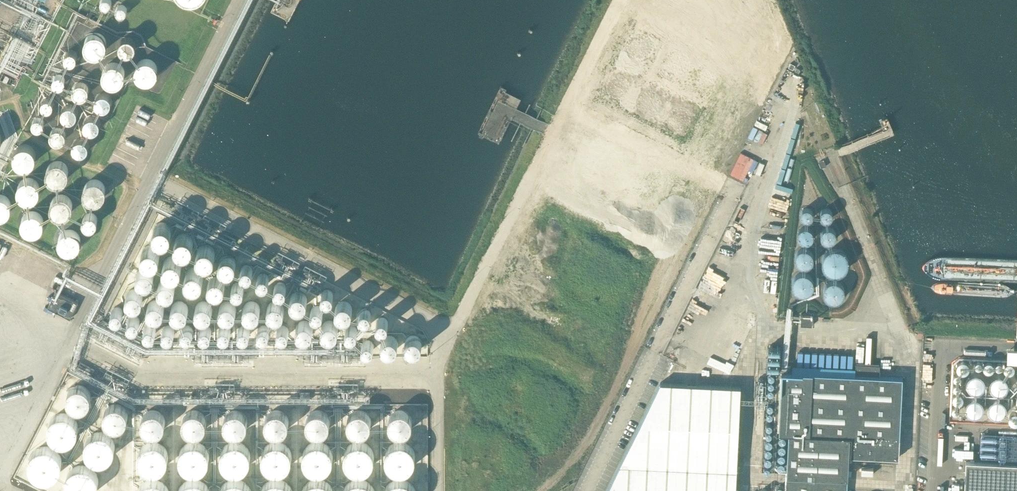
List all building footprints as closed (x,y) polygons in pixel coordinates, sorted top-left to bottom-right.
[(112,3),(112,2),(111,1),(111,0),(102,0),(102,1),(101,2),(101,4),(101,5),(101,6),(102,7),(103,8),(104,8),(105,9),(107,9),(108,9),(109,9),(110,8),(111,7),(112,6),(112,5),(112,4),(112,3)] [(127,11),(127,9),(126,8),(125,7),(124,6),(123,6),(122,6),(121,6),(120,6),(119,7),(118,7),(118,8),(117,9),(116,10),(116,11),(116,12),(117,13),(117,15),(118,15),(119,16),(120,17),(121,17),(122,17),(123,17),(124,17),(125,16),(126,16),(126,15),(127,14),(127,13),(127,11)] [(87,38),(87,39),(86,40),(86,41),(86,42),(86,43),(86,44),(86,45),(86,46),(86,47),(87,49),(87,50),(88,51),(89,52),(90,52),(91,53),(92,54),(93,54),(95,55),(96,55),(97,55),(98,55),(99,55),(100,54),(101,54),(103,53),(104,52),(104,51),(105,51),(105,50),(106,49),(106,48),(107,47),(107,46),(107,45),(107,44),(107,43),(107,42),(107,41),(106,40),(106,39),(105,38),(105,37),(104,36),(103,36),(102,35),(101,34),(100,34),(99,34),(98,33),(97,33),(96,33),(95,33),(94,34),(93,34),(92,34),(91,35),(90,35),(89,36),(89,37),(88,37),(87,38)] [(125,38),(124,39),(123,40),(122,41),(121,42),(120,44),(120,45),(120,47),(121,49),(121,50),(122,51),(124,52),(125,53),(127,54),(128,54),(130,54),(131,53),(133,53),(134,52),(135,51),(136,49),(136,48),(137,46),(137,44),(136,43),(135,41),(134,40),(133,39),(132,38),(130,38),(129,37),(127,37),(125,38)] [(78,56),(78,54),(77,53),(77,52),(76,51),(74,50),(73,50),(72,50),(70,50),(69,51),(68,51),(67,52),(66,54),(66,55),(66,56),(66,57),(67,58),(68,60),(69,60),(70,61),(71,62),(72,62),(74,61),(75,61),(76,60),(77,59),(78,58),(78,56)] [(140,62),(139,63),(139,64),(138,65),(138,66),(137,67),(137,68),(137,69),(137,70),(137,71),(137,72),(137,73),(138,74),(138,75),(139,76),(139,77),(140,78),(141,79),(142,79),(143,80),(144,80),(145,81),(146,81),(148,81),(149,81),(150,81),(151,81),(153,80),(154,80),(155,79),(155,78),(157,77),(158,76),(158,75),(159,74),(159,73),(159,72),(159,71),(159,70),(159,69),(159,68),(159,67),(159,66),(158,65),(157,64),(157,63),(156,62),(155,61),(154,60),(153,60),(152,59),(150,59),(149,59),(148,59),(147,59),(146,59),(145,59),(144,60),(143,60),(142,61),(141,61),(140,62)] [(107,65),(106,66),(106,67),(105,68),(105,69),(104,70),(104,71),(104,72),(104,73),(104,74),(104,75),(104,76),(104,77),(105,78),(105,79),(106,80),(107,81),(107,82),(108,83),(109,83),(110,84),(111,84),(113,85),(115,85),(116,85),(118,85),(119,84),(120,84),(121,84),(121,83),(122,82),(123,82),(124,81),(124,80),(125,79),(125,78),(126,77),(126,76),(126,74),(126,73),(126,72),(126,71),(125,70),(125,69),(125,68),(124,67),(123,66),(122,65),(121,65),(121,64),(120,64),(119,63),(118,63),(116,63),(114,63),(113,63),(112,63),(111,63),(110,63),(109,64),(108,65),(107,65)] [(66,80),(66,78),(66,77),(65,76),(64,75),(63,74),(61,74),(60,74),(59,74),(57,75),(56,75),(55,77),(55,78),(55,79),(55,80),(55,81),(55,82),(56,83),(57,84),(58,85),(59,85),(61,85),(62,85),(63,85),(64,84),(65,83),(66,82),(66,80)] [(731,104),(740,87),(744,79),(738,76),(738,77),(733,75),(723,95),(728,97),(725,101),(731,104)] [(89,89),(89,88),(89,86),(88,85),(87,84),(86,83),(84,82),(83,82),(81,82),(79,82),(78,82),(77,83),(75,84),(75,85),(74,87),(74,88),(73,89),(74,91),(74,93),(75,94),(76,95),(77,96),(79,97),(80,97),(82,97),(83,97),(85,97),(86,96),(87,95),(88,93),(89,92),(89,90),(89,89)] [(112,101),(112,100),(112,99),(111,97),(110,96),(109,95),(108,94),(107,93),(105,93),(103,92),(102,93),(100,93),(99,94),(98,95),(97,96),(96,98),(96,99),(96,100),(96,102),(96,104),(97,105),(98,106),(99,107),(101,108),(102,108),(104,108),(106,108),(107,108),(108,107),(110,106),(111,104),(111,103),(112,101)] [(54,104),(54,103),(54,101),(53,100),(53,99),(52,98),(50,97),(49,97),(48,97),(46,97),(45,98),(44,98),(43,99),(42,101),(42,102),(42,103),(42,104),(43,105),(43,107),(44,108),(46,108),(47,109),(48,109),(50,109),(51,108),(52,107),(53,106),(54,105),(54,104)] [(78,113),(78,112),(78,111),(77,109),(76,108),(75,106),(74,106),(73,105),(71,104),(70,104),(68,105),(67,105),(65,106),(64,107),(63,108),(63,110),(62,111),(62,112),(62,114),(63,115),(64,117),(65,118),(66,119),(67,119),(69,120),(70,120),(72,120),(74,119),(75,118),(76,117),(77,116),(78,114),(78,113)] [(45,122),(45,120),(44,119),(43,118),(42,117),(41,116),(40,116),(38,116),(37,116),(36,116),(35,117),(34,118),(33,119),(32,121),(32,122),(33,123),(33,124),(34,126),(35,127),(36,127),(37,128),(39,128),(40,128),(41,127),(43,126),(44,125),(44,124),(45,123),(45,122)] [(101,124),(101,122),(100,121),(99,119),(98,118),(97,117),(96,116),(94,116),(93,116),(91,116),(89,117),(88,118),(87,119),(86,120),(85,121),(85,123),(85,124),(85,125),(86,127),(87,128),(88,129),(89,130),(90,131),(92,131),(93,132),(95,131),(96,131),(98,130),(99,129),(100,128),(100,126),(101,125),(101,124)] [(67,135),(67,134),(66,133),(66,131),(65,130),(64,128),(63,128),(61,127),(60,126),(58,126),(57,127),(55,127),(54,128),(53,129),(52,130),(51,132),(51,133),(51,134),(51,136),(52,137),(53,139),(54,140),(55,141),(56,141),(58,142),(59,142),(61,142),(62,141),(64,140),(65,139),(66,138),(66,136),(67,135)] [(89,146),(89,144),(88,142),(88,141),(87,140),(85,139),(84,138),(82,138),(81,138),(79,138),(78,139),(76,139),(75,140),(74,142),(74,143),(73,145),(73,146),(74,147),(74,149),(75,150),(76,151),(77,152),(78,153),(80,153),(82,153),(83,153),(85,153),(86,152),(87,151),(88,149),(89,148),(89,146)] [(34,148),(33,147),(31,146),(30,145),(28,145),(26,144),(24,144),(22,145),(21,145),(19,146),(18,148),(16,149),(15,151),(15,152),(14,154),(14,155),(14,157),(15,159),(16,161),(17,162),(18,164),(20,165),(21,166),(23,166),(25,167),(27,167),(29,166),(30,166),(32,165),(34,163),(35,162),(36,160),(36,158),(37,157),(37,155),(37,154),(36,152),(35,150),(34,148)] [(41,190),(41,189),(41,187),(40,185),(40,184),(38,182),(37,181),(36,180),(34,179),(32,178),(30,178),(28,178),(26,178),(25,179),(23,180),(22,181),(20,183),(19,184),(19,186),(18,188),(18,189),(19,191),(19,193),(20,195),(21,196),(22,198),(24,199),(25,200),(27,200),(29,200),(31,200),(33,200),(35,199),(36,198),(38,197),(39,196),(40,194),(40,192),(41,190)] [(106,190),(106,188),(106,186),(105,185),(104,183),(103,182),(101,181),(99,180),(98,179),(96,179),(94,179),(92,179),(90,180),(88,181),(87,182),(86,184),(85,185),(84,187),(84,189),(84,190),(84,192),(84,194),(85,196),(86,197),(87,199),(89,200),(91,201),(92,201),(94,202),(96,202),(98,201),(100,201),(102,200),(103,198),(104,197),(105,195),(106,194),(106,192),(106,190)] [(12,204),(12,202),(11,201),(10,199),(9,198),(7,197),(5,196),(4,195),(2,195),(0,195),(0,218),(2,218),(4,217),(6,217),(7,216),(9,214),(10,213),(11,211),(12,210),(12,208),(12,206),(12,204)] [(813,215),(814,214),(813,212),(813,211),(812,210),(811,209),(810,208),(809,208),(807,207),(806,208),(804,208),(803,209),(802,210),(801,211),(801,212),(801,214),(801,215),(801,217),(802,218),(803,219),(804,220),(806,220),(807,220),(808,220),(810,220),(811,219),(812,218),(813,217),(813,215)] [(833,216),(833,215),(833,213),(832,212),(831,211),(830,210),(829,209),(828,209),(826,209),(825,209),(824,209),(823,210),(822,211),(821,212),(820,214),(820,215),(820,216),(821,217),(822,219),(823,220),(824,220),(825,221),(827,221),(828,221),(829,220),(831,219),(831,218),(832,217),(833,216)] [(44,223),(44,222),(44,220),(43,218),(43,217),(42,215),(40,214),(39,212),(37,212),(35,211),(33,211),(32,211),(30,211),(28,212),(26,213),(25,214),(24,216),(23,217),(22,219),(22,221),(22,222),(22,224),(22,226),(23,227),(24,229),(25,230),(27,232),(28,232),(30,233),(32,233),(34,233),(36,233),(38,232),(39,231),(41,230),(42,229),(43,227),(44,225),(44,223)] [(98,221),(99,220),(98,218),(98,217),(97,215),(96,214),(95,213),(94,213),(92,212),(91,212),(89,213),(88,213),(86,214),(85,215),(85,217),(84,218),(84,220),(84,221),(85,223),(85,224),(86,225),(88,226),(89,227),(91,227),(92,227),(94,227),(95,226),(96,225),(97,224),(98,223),(98,221)] [(170,232),(170,231),(170,229),(170,227),(169,225),(167,224),(166,223),(164,222),(162,222),(160,222),(158,222),(157,223),(155,224),(154,225),(153,227),(152,229),(152,231),(152,232),(153,234),(154,236),(155,237),(157,238),(158,239),(160,240),(162,240),(164,239),(166,238),(167,237),(169,236),(170,234),(170,232)] [(814,235),(814,234),(814,232),(814,231),(813,229),(812,228),(811,227),(809,226),(808,226),(806,226),(805,226),(803,227),(802,227),(801,228),(800,230),(799,231),(798,233),(798,234),(799,235),(799,237),(800,238),(801,240),(802,241),(803,241),(805,242),(807,242),(808,242),(810,241),(811,240),(812,239),(813,238),(814,237),(814,235)] [(836,235),(836,233),(835,232),(834,230),(833,229),(832,228),(831,228),(829,227),(828,227),(826,227),(825,228),(823,229),(822,230),(821,231),(821,233),(820,234),(820,235),(821,236),(821,238),(822,239),(823,240),(824,241),(825,242),(827,242),(829,242),(830,242),(832,242),(833,241),(834,240),(835,238),(835,237),(836,235)] [(81,241),(81,239),(81,237),(80,235),(79,234),(77,232),(76,231),(74,230),(72,230),(71,230),(69,230),(67,230),(65,231),(63,232),(62,233),(61,235),(60,236),(59,238),(59,240),(59,241),(59,243),(60,244),(60,246),(61,248),(63,249),(64,250),(66,251),(68,252),(70,252),(72,252),(73,251),(75,251),(77,250),(78,248),(79,247),(80,245),(81,244),(81,242),(81,241)] [(192,244),(192,242),(192,240),(191,239),(190,237),(189,235),(188,234),(186,234),(184,233),(182,233),(180,234),(179,234),(177,235),(176,237),(175,239),(174,240),(174,242),(174,244),(175,246),(176,248),(177,249),(179,250),(180,251),(182,251),(184,251),(186,251),(188,250),(189,249),(190,248),(191,246),(192,244)] [(158,255),(158,253),(158,251),(158,249),(157,248),(155,246),(154,245),(152,245),(150,244),(148,244),(146,245),(145,245),(143,246),(142,248),(141,250),(140,251),(140,253),(140,255),(141,257),(142,259),(143,260),(145,261),(146,262),(148,262),(150,262),(152,262),(154,261),(155,260),(157,259),(158,257),(158,255)] [(213,255),(214,253),(214,251),(213,249),(212,248),(211,246),(209,245),(207,244),(205,244),(203,244),(202,244),(200,245),(198,246),(197,248),(196,249),(196,251),(195,253),(196,255),(196,257),(197,258),(198,260),(200,261),(202,262),(203,262),(205,262),(207,262),(209,261),(211,260),(212,258),(213,257),(213,255)] [(815,259),(815,257),(815,256),(814,254),(813,252),(812,251),(811,250),(810,249),(808,248),(806,248),(805,248),(803,248),(801,249),(800,250),(798,251),(797,252),(797,254),(796,256),(796,257),(796,259),(797,261),(797,262),(798,264),(800,265),(801,266),(803,267),(804,267),(806,267),(808,267),(810,266),(811,265),(812,264),(813,263),(814,261),(815,259)] [(848,264),(849,262),(848,260),(848,258),(847,256),(846,254),(845,252),(843,251),(842,250),(840,249),(838,249),(836,248),(834,249),(831,249),(830,250),(828,251),(826,252),(825,254),(824,255),(823,257),(822,259),(822,262),(822,264),(823,266),(823,268),(824,269),(826,271),(827,272),(829,273),(831,274),(833,275),(835,275),(837,275),(839,274),(841,274),(843,273),(844,271),(846,270),(847,268),(848,266),(848,264)] [(180,267),(180,265),(180,263),(180,261),(179,259),(177,258),(176,257),(174,256),(172,256),(170,256),(169,256),(167,257),(165,258),(164,259),(163,261),(162,263),(162,265),(162,267),(163,268),(164,270),(165,272),(167,273),(169,273),(170,274),(172,274),(174,273),(176,273),(177,272),(179,270),(180,268),(180,267)] [(237,268),(238,266),(238,265),(237,263),(236,261),(234,260),(233,259),(231,258),(229,257),(227,257),(226,258),(224,259),(222,260),(221,261),(220,263),(220,264),(219,266),(220,268),(220,270),(221,272),(222,273),(224,274),(226,275),(227,275),(229,275),(231,275),(233,274),(234,273),(236,272),(237,270),(237,268)] [(253,273),(253,271),(253,270),(253,269),(252,268),(252,267),(251,266),(249,266),(248,265),(247,265),(246,266),(245,266),(244,267),(243,268),(242,269),(242,270),(242,271),(242,273),(242,274),(243,275),(244,276),(245,276),(246,277),(247,277),(248,277),(249,277),(251,276),(252,276),(252,275),(253,274),(253,273)] [(202,278),(202,276),(202,274),(201,272),(200,271),(199,269),(197,268),(196,267),(194,267),(192,267),(190,267),(188,268),(187,269),(185,271),(184,272),(184,274),(184,276),(184,278),(184,280),(185,281),(187,283),(188,284),(190,285),(192,285),(194,285),(196,285),(197,284),(199,283),(200,281),(201,280),(202,278)] [(154,279),(154,277),(154,276),(154,274),(153,273),(152,272),(150,271),(149,270),(148,270),(146,270),(144,270),(143,271),(142,272),(141,273),(140,274),(139,276),(139,277),(139,279),(140,280),(141,282),(142,283),(143,284),(144,284),(146,285),(148,285),(149,284),(151,284),(152,283),(153,282),(154,280),(154,279)] [(815,284),(815,283),(815,281),(814,279),(813,278),(812,276),(811,275),(809,274),(808,273),(806,272),(804,272),(802,272),(800,272),(799,273),(797,274),(796,275),(794,277),(793,278),(793,280),(792,282),(792,283),(793,285),(793,287),(794,289),(795,290),(796,291),(798,293),(799,293),(801,294),(803,294),(805,294),(807,294),(809,293),(810,292),(812,291),(813,289),(814,288),(814,286),(815,284)] [(270,280),(270,279),(270,278),(269,277),(269,276),(268,275),(267,274),(266,273),(265,273),(263,273),(262,273),(261,274),(260,275),(259,276),(259,277),(258,278),(258,279),(258,280),(259,281),(259,283),(260,283),(261,284),(262,285),(264,285),(265,285),(266,285),(267,284),(268,283),(269,283),(269,281),(270,280)] [(226,290),(226,288),(226,286),(226,284),(225,282),(223,281),(222,280),(220,279),(218,279),(216,279),(214,279),(213,280),(211,281),(210,282),(209,284),(208,286),(208,288),(208,290),(209,291),(210,293),(211,294),(213,296),(214,296),(216,297),(218,297),(220,296),(222,296),(223,294),(225,293),(226,291),(226,290)] [(175,289),(175,288),(175,286),(174,285),(173,283),(172,282),(171,281),(170,281),(168,280),(167,280),(165,281),(164,281),(162,282),(161,283),(161,285),(160,286),(160,288),(160,289),(161,291),(161,292),(162,293),(164,294),(165,295),(167,295),(168,295),(170,295),(171,294),(172,293),(174,292),(174,291),(175,289)] [(845,291),(845,289),(845,287),(844,286),(843,284),(841,283),(840,282),(838,281),(836,280),(835,280),(833,280),(831,280),(829,281),(827,282),(826,283),(825,285),(824,286),(823,288),(823,290),(823,291),(823,293),(823,295),(824,297),(825,298),(827,300),(828,301),(830,302),(832,302),(833,302),(835,302),(837,302),(839,301),(841,300),(842,299),(843,298),(844,296),(845,294),(845,292),(845,291)] [(287,290),(287,288),(287,287),(287,286),(286,285),(285,284),(284,283),(283,283),(282,282),(281,282),(279,283),(278,283),(277,284),(276,285),(276,286),(275,287),(275,288),(275,290),(276,291),(276,292),(277,293),(278,293),(279,294),(281,294),(282,294),(283,294),(284,293),(285,293),(286,292),(287,291),(287,290)] [(244,290),(245,289),(245,287),(244,286),(243,285),(243,284),(242,283),(240,283),(239,283),(238,283),(237,283),(236,283),(235,284),(234,285),(233,286),(233,287),(233,289),(233,290),(233,291),(234,292),(235,293),(236,294),(237,294),(238,294),(239,294),(240,294),(242,294),(243,293),(243,292),(244,291),(244,290)] [(142,299),(142,298),(142,296),(141,295),(140,293),(139,292),(138,291),(137,290),(135,290),(134,290),(132,290),(131,291),(129,292),(128,293),(127,295),(127,296),(127,298),(127,299),(127,301),(128,302),(129,303),(131,304),(132,305),(134,305),(135,305),(137,305),(138,304),(139,303),(140,302),(141,301),(142,299)] [(334,297),(334,296),(334,295),(334,294),(333,293),(332,292),(331,291),(330,291),(329,290),(328,290),(327,291),(325,291),(324,292),(324,293),(323,294),(323,295),(322,296),(323,297),(323,299),(324,300),(324,301),(325,301),(327,302),(328,302),(329,302),(330,302),(331,301),(332,301),(333,300),(334,299),(334,297)] [(79,303),(57,292),(49,308),(71,319),(79,303)] [(307,301),(307,300),(307,298),(307,297),(306,295),(305,294),(304,293),(302,293),(301,292),(299,292),(297,293),(296,293),(295,294),(294,295),(293,297),(292,298),(292,300),(292,301),(293,303),(294,304),(295,305),(296,306),(297,307),(299,307),(301,307),(302,307),(304,306),(305,305),(306,304),(307,303),(307,301)] [(164,310),(164,309),(164,307),(163,306),(162,304),(161,303),(160,302),(159,302),(157,301),(155,301),(154,302),(152,302),(151,303),(150,305),(149,306),(149,307),(149,309),(149,310),(149,312),(150,313),(151,315),(152,315),(154,316),(155,316),(157,316),(159,316),(160,315),(161,314),(162,313),(163,312),(164,310)] [(211,311),(211,310),(211,308),(211,307),(210,305),(209,304),(208,303),(206,303),(205,302),(203,302),(202,303),(200,303),(199,304),(198,305),(197,307),(197,308),(196,310),(197,311),(197,313),(198,314),(199,316),(200,316),(202,317),(203,317),(205,317),(206,317),(208,316),(209,315),(210,314),(211,313),(211,311)] [(260,311),(260,310),(260,308),(259,306),(258,305),(257,304),(256,303),(255,302),(253,302),(252,302),(250,302),(249,303),(247,304),(246,305),(245,306),(245,308),(245,310),(245,311),(245,313),(246,314),(247,315),(249,316),(250,317),(252,317),(253,317),(255,317),(256,316),(257,315),(258,314),(259,313),(260,311)] [(284,311),(284,309),(284,308),(284,306),(283,305),(282,304),(280,303),(279,302),(277,302),(276,302),(274,302),(273,303),(272,304),(271,305),(270,306),(269,308),(269,309),(269,311),(270,313),(271,314),(272,315),(273,316),(274,317),(276,317),(277,317),(279,317),(280,316),(282,315),(283,314),(284,313),(284,311)] [(353,311),(353,310),(353,308),(352,307),(351,305),(350,304),(349,303),(348,303),(346,302),(344,302),(343,303),(341,303),(340,304),(339,305),(338,307),(338,308),(338,310),(338,311),(338,313),(339,314),(340,315),(341,316),(343,317),(344,317),(346,317),(348,317),(349,316),(350,315),(351,314),(352,313),(353,311)] [(187,312),(187,310),(187,309),(187,307),(186,306),(185,305),(184,304),(182,303),(181,303),(179,303),(178,303),(176,304),(175,305),(174,306),(173,307),(173,309),(172,310),(173,312),(173,313),(174,315),(175,316),(176,317),(178,317),(179,318),(181,318),(182,317),(184,317),(185,316),(186,315),(187,313),(187,312)] [(235,312),(236,310),(236,309),(235,307),(234,306),(233,305),(232,304),(230,303),(229,303),(227,303),(226,303),(224,304),(223,305),(222,306),(221,307),(221,309),(220,310),(221,312),(221,313),(222,315),(223,316),(224,317),(226,317),(227,318),(229,318),(230,317),(232,317),(233,316),(234,315),(235,313),(235,312)] [(324,314),(324,312),(324,311),(323,310),(323,309),(322,308),(321,307),(320,307),(319,307),(317,307),(316,307),(315,307),(314,308),(313,309),(313,310),(312,311),(312,312),(312,314),(313,315),(313,316),(314,317),(315,317),(316,318),(317,318),(319,318),(320,318),(321,317),(322,317),(323,316),(323,315),(324,314)] [(123,315),(123,313),(123,312),(123,311),(122,310),(121,309),(120,308),(119,308),(118,308),(117,308),(115,308),(114,308),(113,309),(112,310),(112,311),(111,312),(111,313),(111,315),(112,316),(112,317),(113,318),(114,318),(115,319),(117,319),(118,319),(119,319),(120,318),(121,318),(122,317),(123,316),(123,315)] [(372,315),(372,314),(372,313),(372,312),(371,311),(370,310),(369,309),(368,309),(367,308),(366,308),(364,309),(363,309),(362,310),(361,311),(361,312),(360,313),(360,314),(360,316),(361,317),(361,318),(362,319),(363,319),(364,320),(366,320),(367,320),(368,320),(369,319),(370,319),(371,318),(372,317),(372,315)] [(813,314),(801,313),(801,325),(812,325),(813,314)] [(140,323),(140,322),(140,321),(139,320),(139,319),(138,318),(137,317),(136,317),(135,316),(133,316),(132,317),(131,317),(130,318),(129,319),(129,320),(128,321),(128,322),(128,323),(129,325),(129,326),(130,327),(131,327),(132,328),(133,328),(135,328),(136,328),(137,327),(138,326),(139,326),(139,325),(140,323)] [(389,325),(390,324),(390,323),(389,321),(388,320),(388,319),(387,319),(385,318),(384,318),(383,318),(382,318),(381,319),(380,319),(379,320),(378,321),(378,322),(378,324),(378,325),(378,326),(379,327),(380,328),(381,329),(382,329),(383,330),(384,330),(385,329),(387,329),(388,328),(388,327),(389,326),(389,325)] [(313,331),(313,329),(313,328),(312,326),(311,325),(310,324),(309,323),(308,322),(306,322),(305,322),(303,322),(302,323),(300,324),(299,325),(298,326),(298,328),(298,329),(298,331),(298,332),(299,334),(300,335),(302,336),(303,337),(305,337),(306,337),(308,337),(309,336),(310,335),(311,334),(312,332),(313,331)] [(338,332),(338,330),(338,328),(338,327),(337,326),(336,324),(334,323),(333,323),(331,322),(330,322),(328,323),(327,323),(326,324),(325,326),(324,327),(323,328),(323,330),(323,332),(324,333),(325,334),(326,336),(327,336),(328,337),(330,337),(331,337),(333,337),(334,336),(336,336),(337,334),(338,333),(338,332)] [(156,332),(156,331),(156,329),(156,328),(155,327),(155,326),(154,325),(152,325),(151,325),(150,325),(149,325),(148,325),(147,326),(146,327),(145,328),(145,329),(145,331),(145,332),(145,333),(146,334),(147,335),(148,336),(149,336),(150,336),(151,336),(152,336),(154,336),(155,335),(155,334),(156,333),(156,332)] [(175,333),(175,332),(175,330),(174,329),(174,328),(173,327),(172,326),(171,326),(169,326),(168,326),(167,326),(166,326),(165,327),(164,328),(163,329),(163,330),(163,332),(163,333),(163,334),(164,335),(165,336),(166,337),(167,337),(168,337),(169,337),(171,337),(172,337),(173,336),(174,335),(174,334),(175,333)] [(193,333),(194,332),(194,331),(193,329),(192,328),(192,327),(191,327),(189,326),(188,326),(187,326),(186,326),(185,327),(184,327),(183,328),(182,329),(182,331),(182,332),(182,333),(182,334),(183,335),(184,336),(185,337),(186,337),(187,338),(188,338),(189,337),(191,337),(192,336),(192,335),(193,334),(193,333)] [(212,333),(212,331),(212,330),(212,329),(211,328),(210,327),(209,326),(208,326),(207,326),(206,326),(205,326),(204,326),(203,327),(202,328),(201,329),(201,330),(201,331),(201,333),(201,334),(202,335),(203,336),(204,337),(205,337),(206,337),(207,337),(208,337),(209,337),(210,336),(211,335),(212,334),(212,333)] [(231,333),(231,332),(231,331),(231,329),(230,328),(230,327),(229,327),(227,326),(226,326),(225,326),(224,326),(223,327),(222,327),(221,328),(220,329),(220,330),(220,332),(220,333),(220,334),(221,335),(222,336),(223,337),(224,337),(225,337),(226,338),(227,337),(229,337),(230,336),(230,335),(231,334),(231,333)] [(251,333),(251,331),(251,330),(250,329),(250,328),(249,327),(248,326),(247,326),(246,326),(244,326),(243,326),(242,326),(241,327),(240,328),(240,329),(239,330),(239,331),(239,333),(240,334),(240,335),(241,336),(242,337),(243,337),(244,337),(246,337),(247,337),(248,337),(249,336),(250,335),(250,334),(251,333)] [(270,333),(270,332),(270,331),(270,330),(269,329),(268,328),(267,327),(266,326),(265,326),(264,326),(262,326),(261,327),(260,328),(260,329),(259,330),(259,331),(258,332),(259,333),(259,334),(259,336),(260,336),(261,337),(262,338),(264,338),(265,338),(266,338),(267,337),(268,336),(269,336),(270,334),(270,333)] [(289,333),(289,331),(289,330),(289,329),(288,328),(287,327),(286,326),(285,326),(284,326),(283,326),(282,326),(281,326),(280,327),(279,328),(278,329),(278,330),(278,331),(278,333),(278,334),(279,335),(280,336),(281,337),(282,337),(283,337),(284,337),(285,337),(286,337),(287,336),(288,335),(289,334),(289,333)] [(358,333),(358,332),(358,331),(358,330),(357,329),(357,328),(356,327),(354,326),(353,326),(352,326),(351,326),(350,327),(349,328),(348,329),(347,330),(347,331),(347,332),(347,333),(347,334),(348,335),(349,336),(350,337),(351,338),(352,338),(353,338),(354,338),(356,337),(356,336),(357,335),(358,334),(358,333)] [(422,345),(422,344),(422,342),(422,341),(421,339),(420,338),(418,337),(417,337),(415,336),(414,336),(412,337),(411,337),(410,338),(409,339),(408,341),(407,342),(407,344),(407,345),(408,347),(409,348),(410,349),(411,350),(412,351),(414,351),(415,351),(417,351),(418,350),(420,349),(421,348),(422,347),(422,345)] [(398,346),(398,344),(398,343),(397,341),(396,340),(395,339),(394,338),(393,337),(391,337),(389,337),(388,337),(386,338),(385,339),(384,340),(383,341),(383,343),(383,344),(383,346),(383,347),(384,349),(385,350),(386,351),(388,351),(389,352),(391,352),(393,351),(394,351),(395,350),(396,349),(397,347),(398,346)] [(375,348),(375,347),(375,345),(374,344),(374,343),(373,342),(372,342),(371,341),(370,341),(368,341),(367,341),(366,342),(365,342),(364,343),(364,344),(363,345),(363,347),(363,348),(364,349),(364,350),(365,351),(366,352),(367,352),(368,352),(370,352),(371,352),(372,352),(373,351),(374,350),(374,349),(375,348)] [(969,367),(968,365),(967,363),(966,362),(964,361),(962,361),(960,361),(958,362),(957,364),(957,366),(957,367),(957,369),(958,370),(959,372),(961,372),(963,373),(965,372),(967,371),(968,370),(968,368),(969,367)] [(994,366),(993,364),(992,363),(991,362),(990,361),(988,361),(986,361),(985,362),(984,364),(983,365),(983,366),(983,368),(984,369),(985,371),(987,371),(989,371),(990,371),(992,370),(993,369),(993,367),(994,366)] [(1015,367),(1014,366),(1014,364),(1012,363),(1011,362),(1009,362),(1007,362),(1006,363),(1005,365),(1004,366),(1004,367),(1004,369),(1005,370),(1006,372),(1008,372),(1010,372),(1011,372),(1013,371),(1014,370),(1015,368),(1015,367)] [(763,415),(780,416),(779,430),(777,430),(777,431),(779,431),(789,432),(788,458),(787,475),(788,475),(787,490),(847,490),(850,435),(852,435),(850,456),(852,456),(852,455),(899,457),(902,377),(888,376),(879,375),(880,364),(856,363),(855,374),(766,369),(763,415)] [(966,382),(966,383),(966,384),(966,385),(966,386),(966,387),(967,387),(967,388),(968,389),(969,390),(970,391),(971,391),(972,392),(973,392),(974,392),(975,392),(976,392),(977,392),(978,391),(979,391),(981,389),(982,388),(982,387),(983,387),(983,386),(983,385),(983,384),(983,383),(983,382),(983,381),(983,380),(982,379),(982,378),(981,378),(981,377),(980,376),(979,376),(979,375),(978,375),(977,375),(976,375),(974,374),(973,375),(972,375),(971,375),(970,375),(970,376),(968,377),(968,378),(967,378),(967,379),(966,380),(966,381),(966,382)] [(988,382),(988,383),(988,384),(989,385),(989,386),(989,387),(990,388),(991,389),(991,390),(993,391),(994,392),(996,392),(997,392),(998,392),(999,392),(1000,392),(1001,392),(1002,391),(1003,391),(1004,390),(1005,389),(1006,388),(1006,387),(1007,386),(1007,385),(1007,384),(1007,383),(1007,382),(1007,381),(1007,380),(1006,379),(1006,378),(1005,377),(1004,376),(1003,375),(1001,374),(1000,374),(999,374),(998,374),(997,374),(996,374),(995,374),(994,374),(993,375),(992,376),(991,376),(991,377),(990,378),(989,379),(989,380),(989,381),(988,382)] [(741,386),(660,382),(607,490),(736,490),(741,386)] [(77,386),(72,387),(68,389),(66,393),(64,397),(65,401),(66,406),(70,410),(75,412),(79,412),(83,411),(87,408),(90,404),(91,399),(90,394),(89,392),(86,388),(81,386),(77,386)] [(963,398),(962,396),(962,395),(960,393),(959,393),(957,393),(955,393),(954,394),(953,395),(952,397),(952,398),(952,400),(953,401),(955,402),(956,403),(958,403),(960,403),(961,402),(962,400),(963,399),(963,398)] [(964,406),(964,407),(964,408),(964,409),(964,410),(965,411),(965,412),(966,412),(967,414),(968,415),(969,416),(970,416),(972,416),(973,417),(975,416),(976,416),(977,416),(978,416),(978,415),(979,414),(980,414),(980,413),(981,412),(982,411),(982,410),(982,409),(983,408),(983,407),(983,406),(982,406),(982,405),(982,404),(981,403),(981,402),(980,401),(979,400),(978,400),(978,399),(977,399),(975,398),(973,398),(972,398),(970,399),(968,400),(967,400),(967,401),(966,401),(966,402),(965,403),(965,404),(964,405),(964,406)] [(987,407),(987,408),(987,409),(988,409),(988,410),(988,411),(988,412),(989,413),(990,414),(991,415),(992,415),(993,416),(994,416),(996,416),(997,416),(998,416),(999,416),(1001,415),(1002,414),(1003,413),(1004,412),(1004,411),(1004,410),(1005,409),(1005,408),(1005,407),(1005,406),(1004,405),(1004,404),(1003,403),(1003,402),(1002,402),(1002,401),(1001,400),(1000,400),(999,400),(999,399),(998,399),(996,399),(994,399),(993,400),(992,400),(991,400),(991,401),(990,402),(989,402),(989,403),(988,404),(988,405),(988,406),(987,407)] [(115,403),(110,404),(106,407),(103,411),(102,415),(102,419),(103,424),(107,428),(113,430),(116,430),(120,430),(125,426),(128,422),(129,417),(128,412),(127,409),(124,406),(119,404),(115,403)] [(151,409),(147,410),(143,413),(140,416),(139,421),(139,424),(141,429),(144,432),(150,435),(156,434),(161,431),(163,427),(164,422),(164,417),(162,415),(159,412),(155,410),(151,409)] [(235,409),(230,410),(226,413),(224,417),(223,421),(223,425),(225,429),(228,432),(234,434),(237,434),(239,434),(244,430),(246,427),(248,422),(247,418),(246,416),(243,412),(239,410),(235,409)] [(183,426),(185,430),(190,433),(195,434),(200,432),(204,429),(206,424),(205,419),(204,415),(201,412),(197,410),(193,410),(189,411),(185,413),(183,417),(182,422),(183,426)] [(278,434),(281,433),(283,432),(285,430),(286,428),(288,426),(288,423),(288,421),(288,418),(287,416),(285,414),(283,412),(281,411),(279,410),(276,410),(274,410),(272,411),(270,411),(268,413),(267,414),(266,416),(265,418),(264,420),(264,422),(264,424),(265,426),(266,428),(268,430),(269,432),(271,433),(273,434),(276,434),(278,434)] [(319,434),(322,433),(324,432),(326,430),(328,428),(329,426),(329,423),(329,421),(329,418),(328,416),(327,414),(325,412),(322,411),(320,410),(318,410),(316,410),(314,411),(312,411),(310,413),(308,414),(307,416),(306,418),(306,420),(305,422),(306,424),(306,426),(307,428),(309,430),(311,432),(313,433),(315,434),(317,434),(319,434)] [(361,434),(364,433),(366,432),(368,430),(370,428),(371,426),(371,423),(371,421),(371,418),(370,416),(368,414),(366,412),(364,411),(362,410),(360,410),(358,410),(355,411),(354,411),(352,413),(350,414),(349,416),(348,418),(348,420),(347,422),(348,424),(348,426),(349,428),(351,430),(352,432),(354,433),(356,434),(359,434),(361,434)] [(402,434),(404,433),(406,432),(409,430),(410,428),(411,426),(412,423),(412,421),(411,418),(410,416),(409,414),(407,412),(405,411),(402,410),(400,410),(398,410),(396,411),(394,411),(392,413),(391,414),(390,416),(389,418),(388,420),(388,422),(388,424),(389,426),(390,428),(391,430),(393,432),(395,433),(397,433),(400,434),(402,434)] [(1016,413),(1014,413),(1012,413),(1010,414),(1009,416),(1008,418),(1008,419),(1009,421),(1010,422),(1011,424),(1013,424),(1015,425),(1016,424),(1016,413)] [(62,414),(57,415),(52,418),(49,422),(48,428),(48,433),(50,438),(54,442),(58,444),(64,445),(69,443),(73,441),(77,436),(78,431),(78,426),(76,421),(72,417),(67,415),(62,414)] [(97,431),(92,433),(87,436),(84,440),(82,445),(82,450),(84,456),(89,460),(94,463),(100,464),(106,461),(110,458),(113,453),(114,447),(113,442),(112,439),(108,434),(103,432),(97,431)] [(193,441),(187,442),(183,445),(179,450),(178,455),(178,460),(180,465),(184,470),(189,472),(193,473),(201,471),(205,467),(208,463),(209,457),(208,451),(207,448),(203,444),(198,442),(193,441)] [(266,445),(264,448),(263,450),(261,453),(261,456),(261,459),(262,462),(263,464),(265,467),(267,469),(269,470),(272,472),(275,472),(278,472),(281,472),(283,471),(286,469),(288,467),(290,465),(291,462),(292,459),(292,456),(292,453),(291,451),(289,448),(287,446),(285,444),(283,443),(280,442),(277,441),(274,441),(271,442),(268,444),(266,445)] [(307,446),(305,448),(303,451),(303,454),(302,457),(302,460),(304,464),(305,466),(308,469),(310,470),(313,472),(316,472),(320,472),(322,472),(326,470),(328,469),(330,466),(331,464),(333,461),(333,458),(333,455),(332,452),(331,449),(329,447),(328,445),(325,444),(323,442),(320,442),(317,441),(314,442),(311,443),(309,444),(307,446)] [(389,446),(388,448),(386,451),(385,454),(385,457),(385,460),(386,464),(388,466),(390,469),(393,470),(396,472),(399,472),(402,472),(405,472),(408,470),(410,469),(413,466),(414,464),(415,461),(416,458),(416,455),(415,452),(414,449),(412,447),(411,445),(408,443),(405,442),(403,441),(400,441),(397,442),(394,443),(392,444),(389,446)] [(151,442),(146,443),(142,446),(139,450),(138,455),(138,459),(140,464),(144,468),(149,471),(153,471),(159,470),(163,466),(166,462),(167,456),(166,451),(165,448),(161,445),(157,442),(151,442)] [(228,471),(233,472),(240,472),(245,469),(249,464),(251,457),(250,451),(246,446),(241,443),(235,442),(229,443),(224,447),(221,452),(220,457),(221,462),(224,467),(228,471)] [(348,446),(347,448),(345,451),(344,454),(344,457),(344,460),(345,464),(347,466),(349,469),(352,471),(355,472),(358,472),(361,472),(364,472),(367,470),(369,469),(372,467),(373,464),(374,461),(375,458),(375,455),(374,452),(373,450),(371,447),(369,445),(367,444),(364,442),(361,442),(359,442),(356,442),(353,443),(351,444),(348,446)] [(42,451),(37,452),(32,455),(29,460),(28,465),(28,470),(30,475),(34,479),(39,482),(44,482),(49,481),(54,478),(57,474),(59,468),(59,463),(56,458),(53,454),(48,452),(42,451)] [(965,462),(964,490),(1016,490),(1016,464),(965,462)] [(72,466),(67,470),(63,475),(62,481),(62,487),(64,490),(95,490),(97,485),(97,479),(94,473),(90,469),(85,466),(78,465),(72,466)] [(146,481),(142,484),(139,488),(138,490),(167,490),(167,489),(165,486),(161,483),(157,480),(151,479),(146,481)] [(187,481),(182,484),(179,489),(178,490),(210,490),(208,487),(204,483),(199,480),(193,479),(187,481)] [(251,490),(250,488),(248,486),(246,483),(243,481),(240,480),(236,479),(233,479),(230,480),(227,481),(224,483),(222,486),(220,488),(219,490),(251,490)] [(291,488),(289,485),(287,483),(284,481),(281,480),(278,479),(274,479),(271,480),(268,481),(265,483),(263,486),(261,488),(260,490),(292,490),(291,488)] [(334,490),(333,488),(331,486),(329,483),(326,481),(323,480),(319,479),(316,479),(313,480),(310,481),(307,483),(305,485),(303,488),(302,490),(334,490)] [(374,488),(372,486),(369,483),(367,481),(364,480),(360,479),(357,480),(354,480),(351,482),(348,483),(346,486),(344,488),(343,490),(375,490),(374,488)] [(416,490),(415,488),(414,486),(411,483),(408,481),(405,480),(402,479),(399,479),(395,480),(392,481),(390,483),(387,485),(386,488),(384,490),(416,490)]
